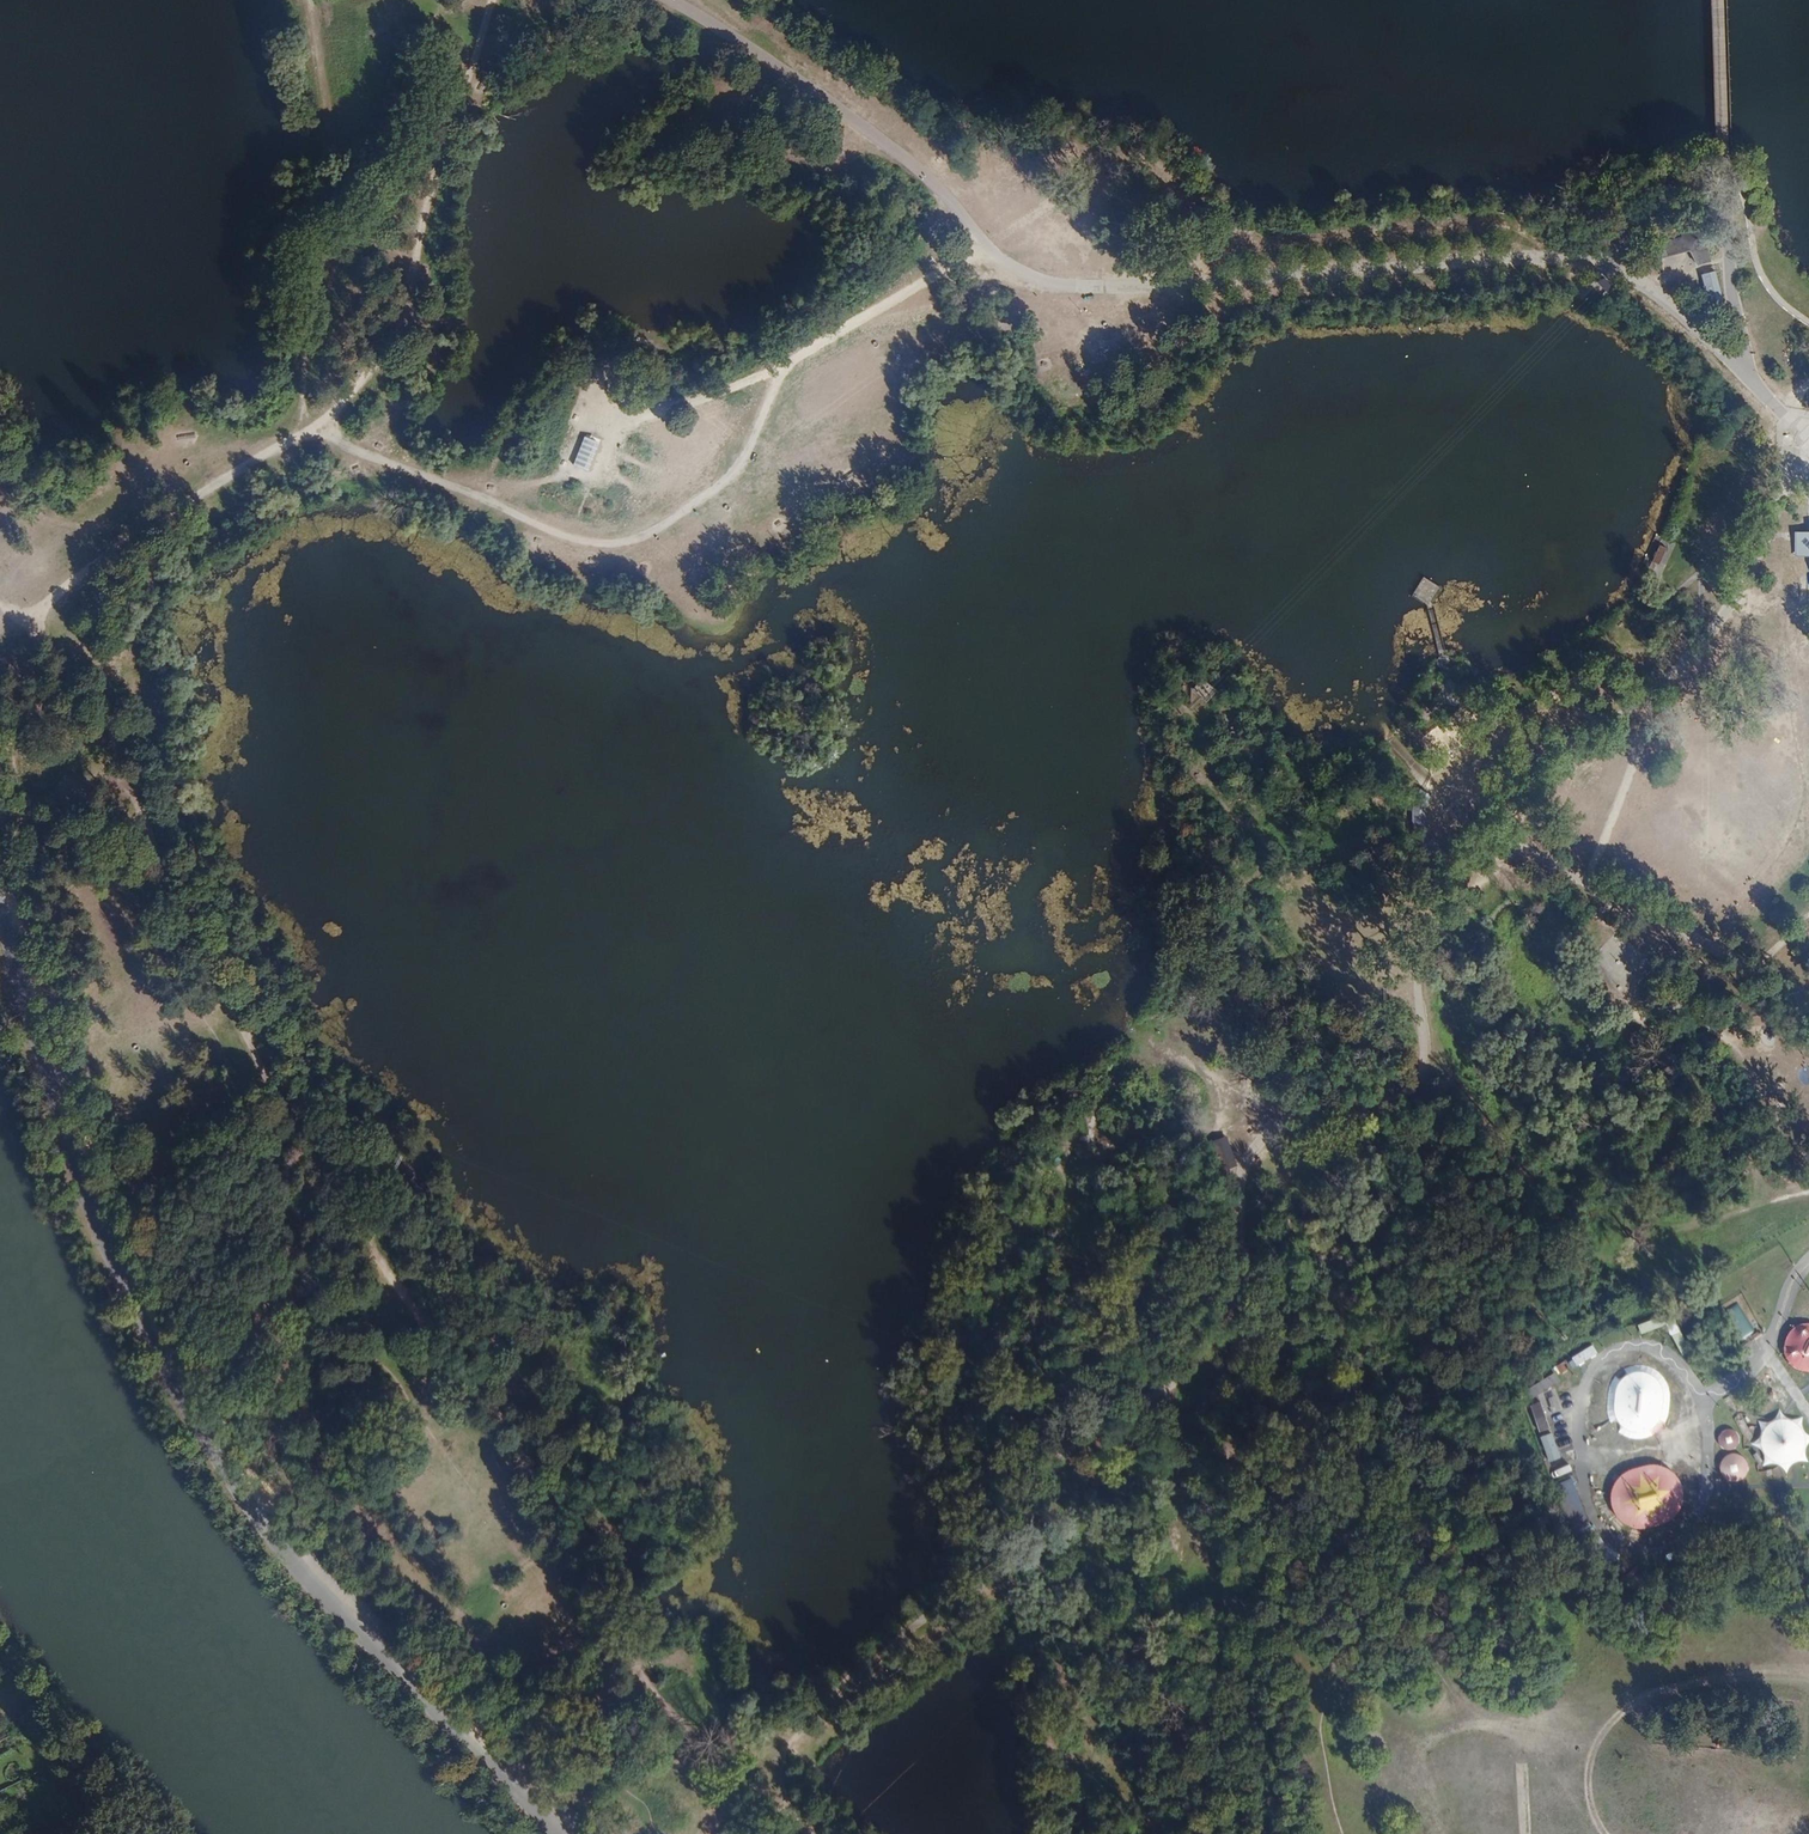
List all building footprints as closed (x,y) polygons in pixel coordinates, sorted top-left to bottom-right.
[(1650,247),(1652,255),(1658,259),(1690,250),(1697,265),(1709,262),(1700,227),(1680,232),(1683,238),(1650,247)] [(1722,303),(1721,295),(1715,271),(1703,275),(1702,276),(1707,287),(1704,287),(1707,300),(1710,300),(1713,310),(1717,309),(1722,303)] [(1615,288),(1602,274),(1592,283),(1602,293),(1605,297),(1607,295),(1615,288)] [(1797,532),(1797,555),(1808,555),(1808,532),(1797,532)] [(1640,1324),(1644,1333),(1668,1323),(1679,1319),(1676,1310),(1640,1324)] [(1682,1327),(1679,1319),(1668,1323),(1673,1332),(1682,1327)] [(1682,1327),(1673,1332),(1684,1354),(1693,1349),(1682,1327)] [(1574,1357),(1579,1365),(1600,1352),(1595,1344),(1574,1357)] [(1565,1361),(1557,1366),(1562,1373),(1570,1368),(1565,1361)] [(1623,1434),(1627,1437),(1632,1438),(1637,1439),(1642,1439),(1647,1439),(1651,1437),(1656,1435),(1660,1432),(1664,1429),(1667,1425),(1669,1421),(1671,1416),(1671,1411),(1672,1395),(1671,1390),(1670,1385),(1667,1380),(1665,1376),(1661,1373),(1657,1370),(1653,1367),(1648,1366),(1643,1365),(1638,1365),(1633,1365),(1629,1367),(1624,1369),(1620,1372),(1616,1375),(1613,1379),(1611,1383),(1609,1388),(1609,1393),(1608,1410),(1609,1415),(1610,1419),(1612,1424),(1615,1428),(1619,1431),(1623,1434)] [(1528,1389),(1532,1398),(1554,1385),(1562,1380),(1557,1372),(1528,1389)] [(1552,1427),(1544,1402),(1535,1405),(1531,1406),(1540,1431),(1552,1427)] [(1800,1428),(1796,1423),(1790,1420),(1784,1418),(1778,1418),(1771,1420),(1766,1423),(1761,1427),(1758,1433),(1757,1439),(1757,1446),(1759,1452),(1763,1457),(1768,1461),(1773,1464),(1780,1465),(1786,1464),(1792,1462),(1797,1458),(1801,1453),(1803,1447),(1804,1440),(1803,1434),(1800,1428)] [(1738,1438),(1737,1434),(1735,1431),(1731,1429),(1727,1428),(1724,1428),(1720,1430),(1718,1434),(1716,1437),(1717,1441),(1718,1445),(1721,1448),(1725,1449),(1729,1449),(1733,1448),(1736,1445),(1738,1442),(1738,1438)] [(1562,1457),(1554,1433),(1541,1437),(1549,1462),(1562,1457)] [(1747,1465),(1745,1460),(1742,1456),(1737,1454),(1732,1453),(1727,1454),(1723,1457),(1720,1461),(1718,1466),(1719,1471),(1721,1476),(1725,1479),(1730,1481),(1735,1481),(1740,1479),(1744,1475),(1746,1471),(1747,1465)] [(1653,1464),(1646,1465),(1626,1471),(1619,1474),(1614,1479),(1610,1486),(1608,1492),(1608,1500),(1609,1507),(1612,1514),(1616,1519),(1622,1524),(1628,1527),(1636,1528),(1643,1528),(1663,1522),(1669,1518),(1674,1513),(1678,1507),(1680,1500),(1681,1493),(1680,1486),(1677,1479),(1672,1473),(1667,1469),(1660,1466),(1653,1464)] [(1753,1489),(1710,1512),(1721,1533),(1764,1509),(1753,1489)] [(1605,1567),(1617,1555),(1599,1540),(1586,1522),(1577,1526),(1589,1550),(1605,1567)]
